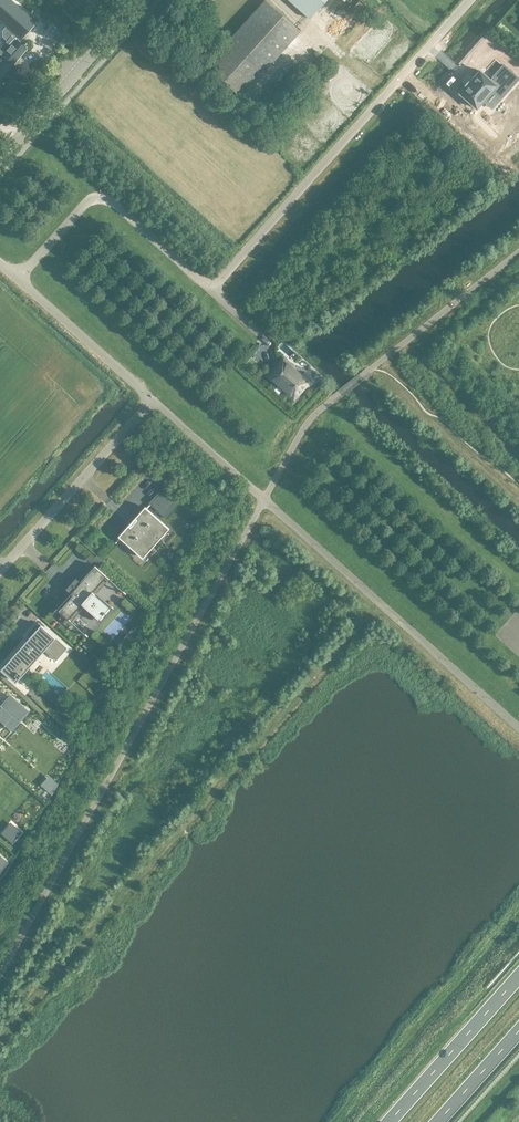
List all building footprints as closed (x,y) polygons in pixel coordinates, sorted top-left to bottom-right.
[(6,26),(22,39),(33,27),(38,22),(13,0),(0,0),(0,20),(6,26)] [(207,65),(241,97),(301,31),(266,0),(265,0),(207,65)] [(327,0),(289,0),(310,19),(327,0)] [(22,39),(6,26),(2,30),(2,37),(7,41),(0,49),(0,78),(7,84),(19,69),(13,64),(29,46),(22,39)] [(499,68),(477,95),(503,116),(518,95),(518,84),(499,68)] [(251,367),(258,359),(252,355),(246,363),(251,367)] [(293,398),(308,382),(285,362),(271,378),(293,398)] [(144,501),(111,537),(143,568),(156,552),(163,558),(170,549),(162,541),(174,528),(164,518),(177,504),(162,489),(148,504),(144,501)] [(109,606),(93,592),(107,576),(95,566),(81,582),(83,584),(82,586),(78,587),(76,590),(75,591),(75,593),(59,611),(68,619),(82,603),(99,618),(103,614),(103,615),(106,612),(106,611),(109,606)] [(0,665),(0,676),(13,688),(14,686),(17,687),(47,653),(55,661),(67,648),(57,640),(59,636),(41,620),(0,665)] [(136,628),(128,635),(133,640),(141,633),(136,628)] [(5,724),(11,718),(13,718),(19,723),(29,711),(11,695),(1,706),(0,704),(0,719),(5,724)] [(54,780),(46,788),(52,794),(58,784),(54,780)] [(1,832),(13,843),(24,831),(12,820),(1,832)] [(8,862),(0,855),(0,872),(8,862)]
